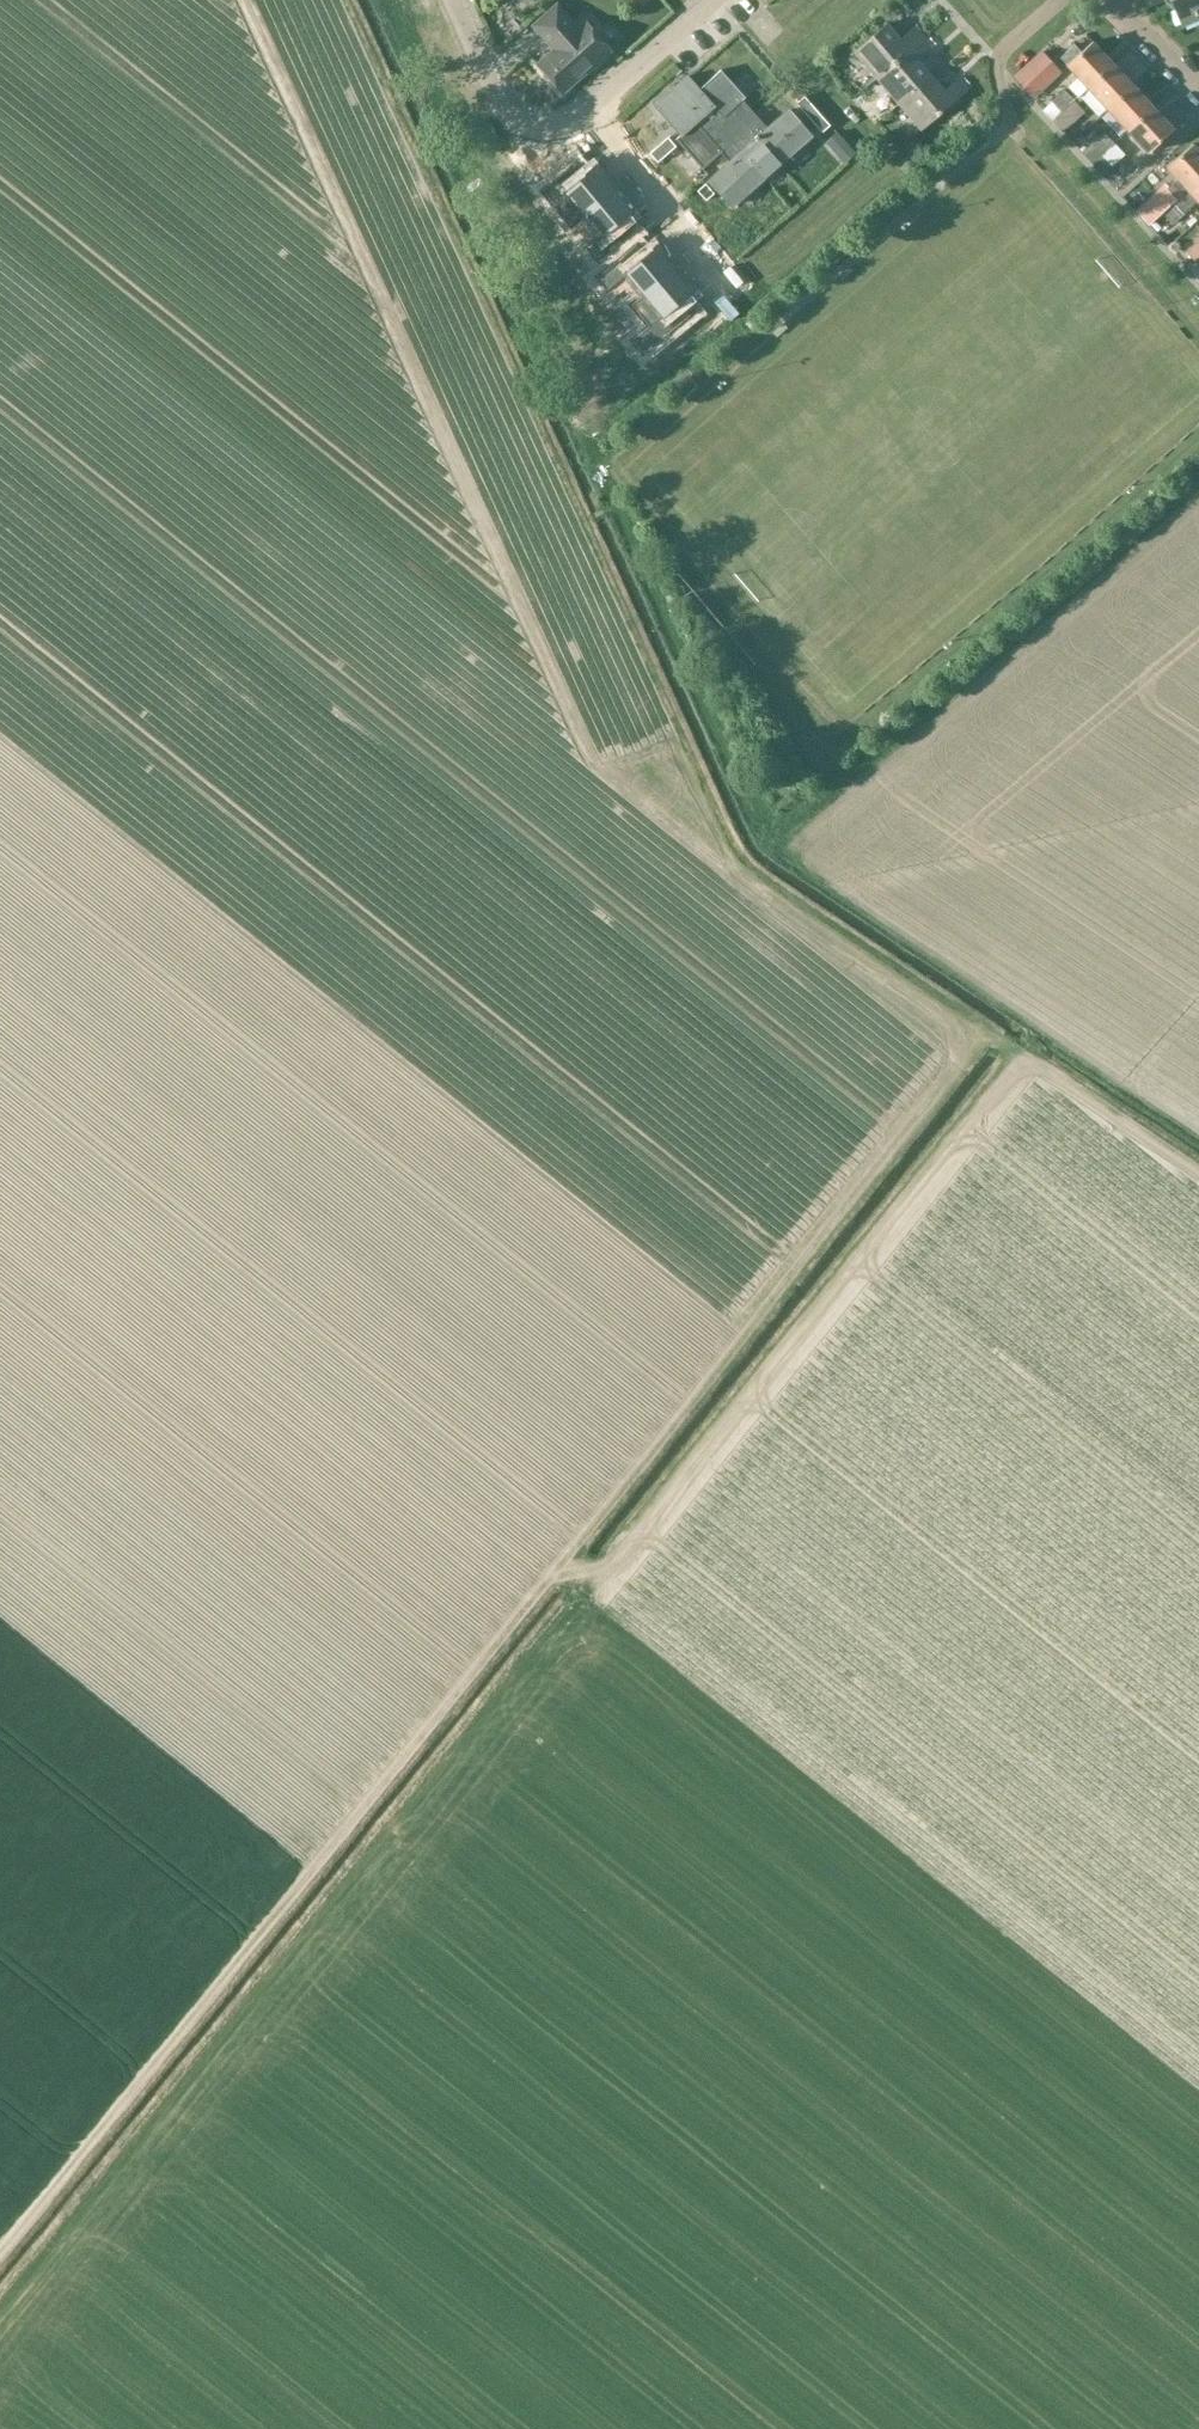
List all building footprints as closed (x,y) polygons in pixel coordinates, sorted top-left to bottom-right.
[(1182,28),(1198,21),(1198,0),(1170,0),(1182,28)] [(559,5),(535,27),(551,45),(553,44),(559,51),(540,67),(563,93),(612,50),(589,24),(581,30),(559,5)] [(855,52),(877,78),(924,38),(915,28),(901,40),(887,24),(855,52)] [(877,78),(899,104),(932,76),(919,61),(933,49),(924,38),(877,78)] [(1061,58),(1078,77),(1067,87),(1078,98),(1088,88),(1088,87),(1113,63),(1094,42),(1083,53),(1075,45),(1061,58)] [(1060,70),(1044,52),(1015,78),(1031,96),(1060,70)] [(1088,88),(1109,110),(1134,86),(1113,63),(1088,87),(1088,88)] [(688,75),(653,105),(680,134),(676,139),(702,168),(722,151),(731,160),(710,180),(732,205),(810,136),(788,109),(767,128),(741,99),(745,96),(720,69),(700,88),(688,75)] [(945,92),(932,76),(899,104),(922,131),(969,90),(960,79),(945,92)] [(1109,110),(1128,131),(1154,107),(1134,86),(1109,110)] [(1065,90),(1052,101),(1061,111),(1074,100),(1065,90)] [(801,100),(797,104),(806,113),(814,106),(805,96),(801,100)] [(1061,111),(1062,113),(1072,125),(1086,113),(1074,100),(1061,111)] [(1061,111),(1052,101),(1043,111),(1053,121),(1062,113),(1061,111)] [(814,106),(806,113),(814,123),(822,116),(814,106)] [(1174,130),(1154,107),(1128,131),(1149,153),(1174,130)] [(822,116),(814,123),(823,133),(826,129),(831,126),(822,116)] [(1001,125),(984,129),(988,145),(1005,140),(1001,125)] [(836,132),(827,142),(834,149),(844,140),(836,132)] [(1095,165),(1104,156),(1116,144),(1106,133),(1085,152),(1095,165)] [(668,138),(660,145),(667,155),(677,147),(668,138)] [(1116,144),(1104,156),(1114,167),(1126,155),(1116,144)] [(660,145),(650,153),(658,163),(667,155),(660,145)] [(1136,211),(1150,226),(1162,214),(1198,181),(1198,151),(1194,145),(1168,168),(1177,179),(1168,187),(1165,184),(1136,211)] [(577,163),(543,191),(572,225),(583,216),(616,188),(598,167),(587,176),(577,163)] [(1198,202),(1198,181),(1162,214),(1173,226),(1198,201),(1198,202)] [(701,189),(698,191),(700,193),(707,201),(709,199),(715,194),(708,186),(706,184),(701,189)] [(616,188),(583,216),(600,237),(586,248),(598,261),(634,232),(623,219),(634,210),(616,188)] [(1185,251),(1196,263),(1198,261),(1198,238),(1185,251)] [(637,243),(597,277),(608,291),(615,285),(631,305),(677,268),(659,247),(648,256),(637,243)] [(677,268),(631,305),(649,326),(632,340),(644,354),(694,312),(684,299),(695,290),(677,268)]
